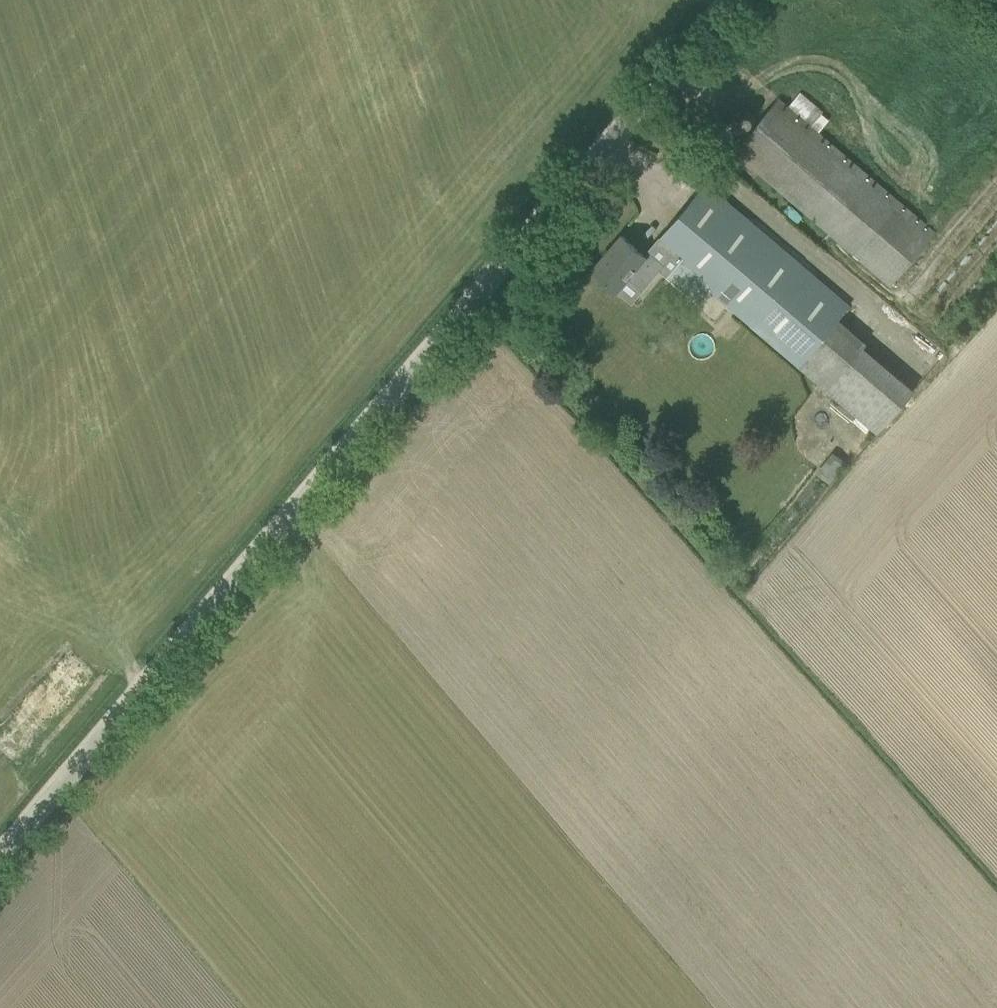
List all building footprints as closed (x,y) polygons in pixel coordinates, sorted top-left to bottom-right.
[(728,157),(741,168),(743,165),(756,176),(759,173),(890,284),(935,231),(843,153),(778,98),(728,157)] [(705,184),(655,244),(677,263),(667,275),(698,301),(711,312),(721,300),(753,327),(798,365),(834,323),(849,305),(720,197),(705,184)] [(644,255),(621,236),(593,269),(616,289),(627,277),(642,290),(664,263),(648,249),(644,255)]
